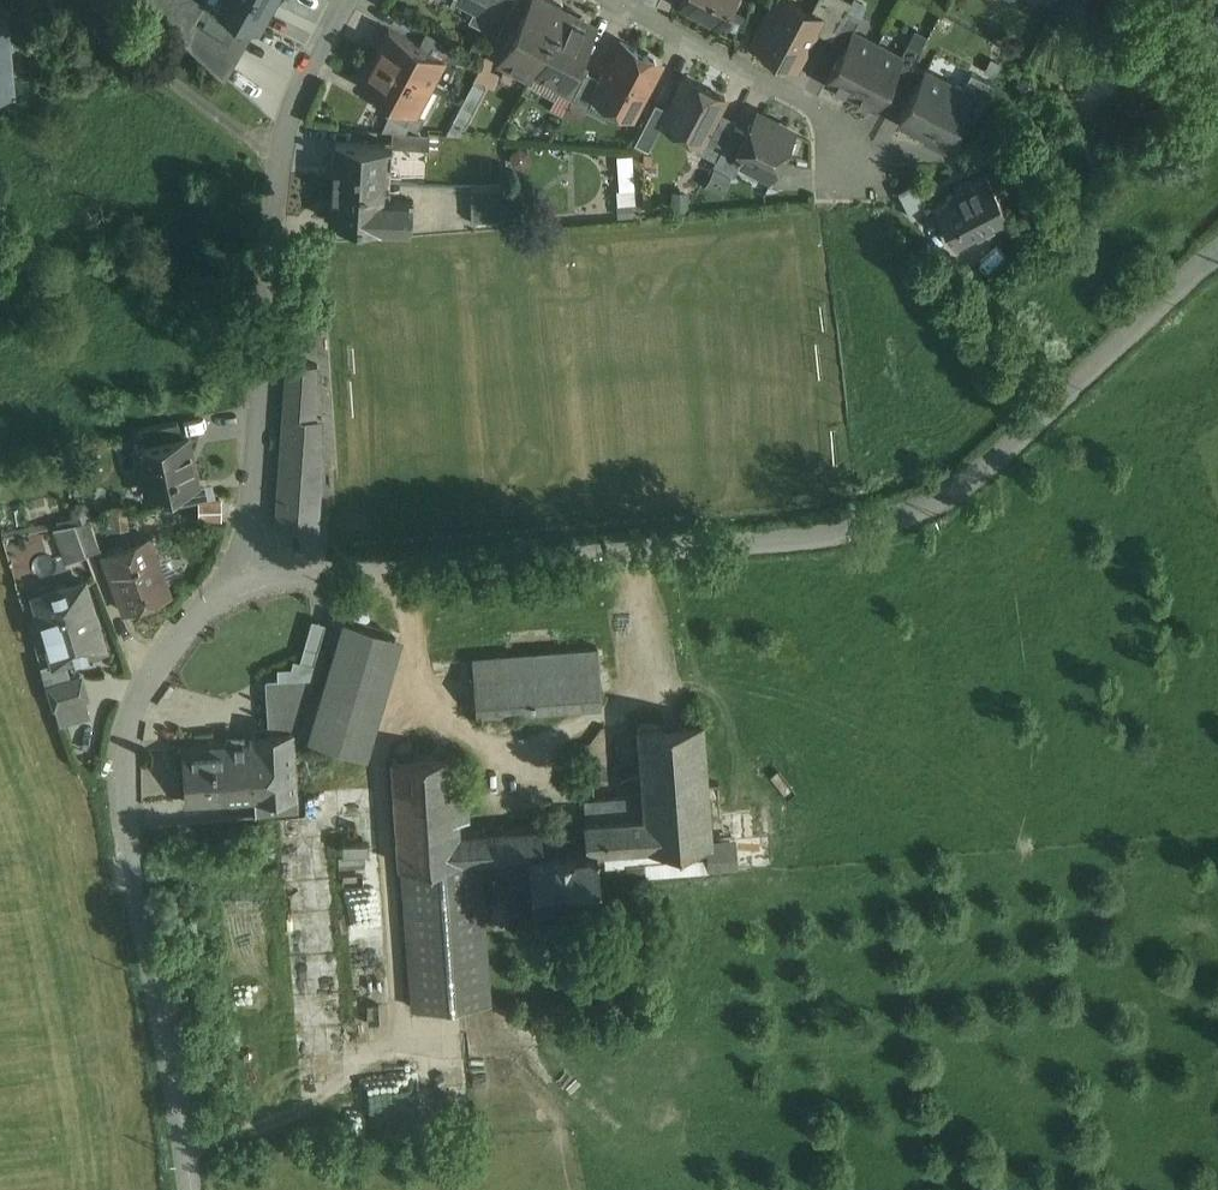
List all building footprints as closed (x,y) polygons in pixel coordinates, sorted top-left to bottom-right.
[(224,74),(238,50),(191,24),(204,0),(144,0),(224,74)] [(215,0),(204,0),(191,24),(238,50),(254,22),(215,0)] [(254,22),(260,25),(274,0),(215,0),(254,22)] [(478,8),(477,7),(470,20),(499,35),(517,0),(482,0),(478,8)] [(502,59),(532,74),(565,11),(564,5),(557,6),(546,0),(533,0),(502,59)] [(682,2),(721,22),(730,4),(737,4),(739,0),(683,0),(682,2)] [(755,40),(798,63),(816,28),(823,16),(812,10),(793,0),(777,0),(755,40)] [(812,10),(823,16),(816,28),(833,37),(848,9),(853,0),(817,0),(812,10)] [(833,37),(831,42),(844,49),(854,30),(862,16),(848,9),(833,37)] [(0,12),(0,81),(16,80),(10,11),(0,12)] [(565,11),(532,74),(533,74),(537,67),(564,82),(566,82),(578,59),(595,27),(565,11)] [(444,55),(391,27),(376,54),(430,83),(444,55)] [(844,49),(828,79),(852,91),(878,43),(854,30),(844,49)] [(656,58),(623,41),(603,78),(597,89),(598,90),(635,109),(659,65),(656,58)] [(909,41),(901,55),(902,55),(892,75),(904,81),(922,48),(909,41)] [(878,43),(852,91),(876,104),(892,75),(902,55),(901,55),(878,43)] [(430,83),(376,54),(362,81),(394,98),(415,110),(416,109),(430,83)] [(578,59),(566,82),(564,82),(560,90),(574,97),(588,70),(591,66),(578,59)] [(574,97),(571,102),(587,110),(598,90),(597,89),(603,78),(588,70),(574,97)] [(963,88),(927,70),(902,117),(945,140),(960,112),(970,92),(963,88)] [(995,81),(973,70),(963,88),(970,92),(960,112),(975,120),(995,81)] [(727,95),(687,75),(663,120),(701,140),(703,141),(720,108),(727,95)] [(474,81),(454,120),(467,125),(487,87),(474,81)] [(426,114),(416,109),(415,110),(394,98),(387,111),(419,128),(426,114)] [(738,117),(720,108),(703,141),(701,140),(697,146),(717,156),(735,123),(738,117)] [(795,131),(757,111),(747,129),(735,154),(743,158),(773,173),(795,131)] [(467,125),(454,120),(447,132),(463,133),(467,125)] [(735,123),(717,156),(715,161),(735,172),(743,158),(735,154),(747,129),(735,123)] [(430,131),(394,129),(393,144),(429,147),(430,131)] [(386,143),(337,139),(334,179),(384,182),(386,143)] [(621,152),(623,190),(636,189),(634,151),(621,152)] [(989,173),(936,201),(957,240),(1009,212),(989,173)] [(384,182),(334,179),(332,218),(381,222),(383,196),(384,182)] [(915,181),(900,188),(913,214),(928,206),(915,181)] [(508,185),(472,186),(473,219),(509,216),(508,185)] [(415,199),(383,196),(381,222),(410,221),(414,217),(415,199)] [(319,363),(290,361),(278,526),(319,528),(323,464),(312,463),(319,363)] [(179,420),(144,427),(147,442),(182,435),(179,420)] [(147,442),(136,445),(141,466),(148,465),(153,490),(199,480),(189,433),(182,435),(147,442)] [(204,515),(224,516),(224,497),(205,496),(204,515)] [(91,517),(76,521),(88,551),(102,546),(91,517)] [(150,536),(104,553),(126,610),(172,593),(150,536)] [(85,580),(37,595),(56,659),(99,646),(94,629),(100,628),(85,580)] [(400,634),(345,617),(310,735),(366,751),(400,634)] [(314,618),(302,660),(315,664),(327,622),(314,618)] [(599,646),(474,656),(479,715),(603,705),(599,646)] [(82,674),(52,683),(57,701),(88,692),(82,674)] [(311,677),(268,679),(269,703),(305,701),(311,677)] [(305,701),(269,703),(271,732),(296,731),(305,701)] [(705,717),(639,722),(644,789),(645,815),(648,844),(714,839),(713,819),(723,818),(721,782),(710,783),(705,717)] [(271,732),(252,734),(252,736),(253,736),(253,743),(186,747),(189,800),(256,796),(257,798),(272,797),(272,799),(274,798),(274,797),(282,796),(298,795),(297,776),(298,776),(296,731),(271,732)] [(456,751),(393,756),(401,863),(402,863),(463,858),(462,846),(461,831),(461,816),(458,775),(456,751)] [(467,774),(458,775),(461,816),(470,816),(467,774)] [(585,794),(586,818),(645,815),(644,789),(585,794)] [(298,795),(282,796),(284,811),(299,810),(299,795),(298,795)] [(645,815),(586,818),(587,828),(588,846),(598,845),(598,848),(607,847),(648,844),(645,815)] [(543,825),(461,831),(462,846),(463,858),(482,857),(530,853),(530,851),(545,850),(543,832),(543,825)] [(587,828),(543,832),(545,850),(588,846),(587,828)] [(714,856),(714,866),(741,864),(739,838),(714,839),(715,855),(714,856)] [(607,847),(608,863),(629,863),(631,874),(714,866),(714,856),(715,855),(714,839),(648,844),(607,847)] [(545,850),(530,851),(530,853),(534,897),(602,892),(598,848),(598,845),(588,846),(545,850)] [(463,858),(402,863),(413,1006),(493,1000),(482,857),(463,858)] [(232,902),(236,975),(267,973),(263,901),(232,902)]
